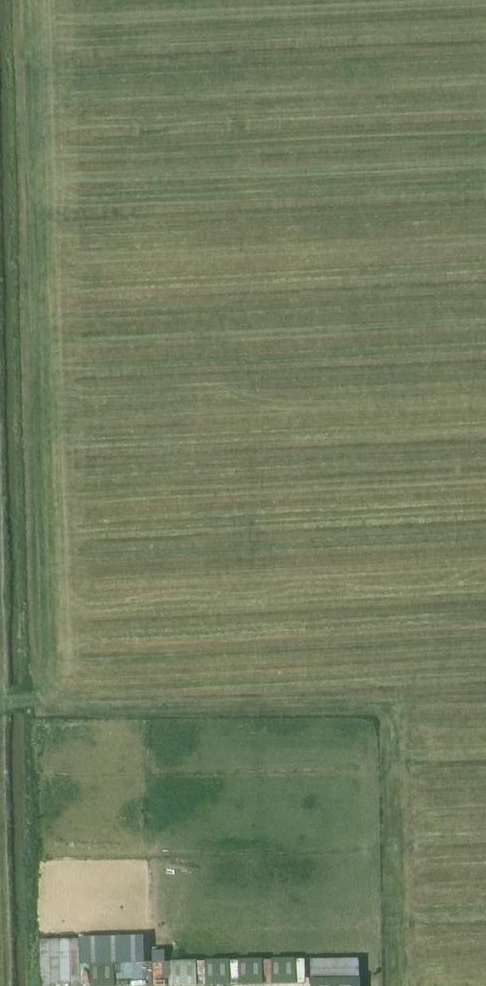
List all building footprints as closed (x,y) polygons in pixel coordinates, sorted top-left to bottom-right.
[(38,963),(38,985),(89,985),(303,982),(303,957),(38,963)]
